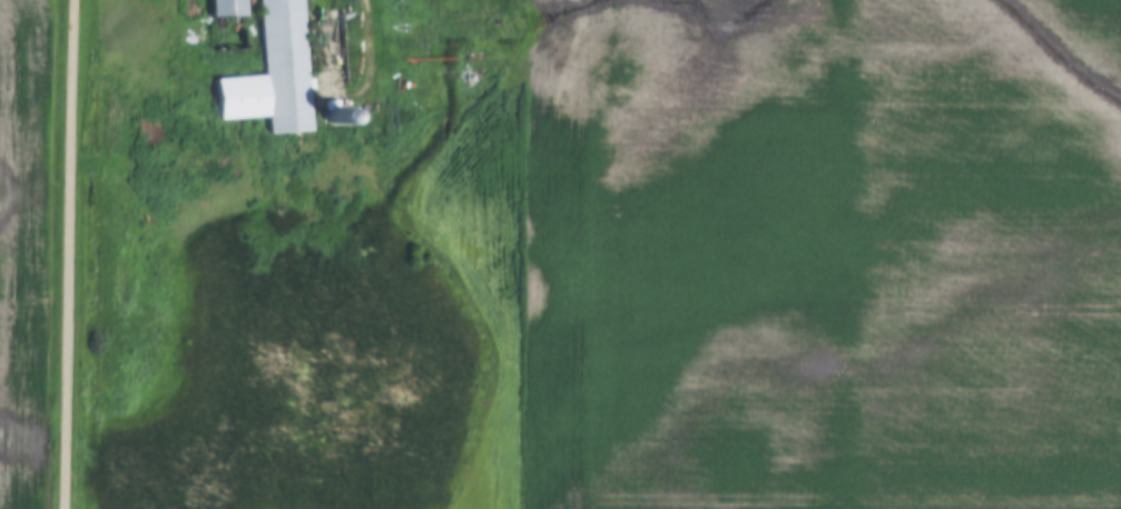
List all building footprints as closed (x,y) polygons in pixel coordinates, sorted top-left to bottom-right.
[(209,16),(209,0),(243,0),(244,14),(209,16)] [(266,72),(261,0),(301,0),(312,133),(269,136),(268,116),(217,119),(214,77),(266,72)] [(335,126),(337,126),(341,125),(342,123),(343,120),(344,117),(343,115),(342,112),(340,111),(336,110),(334,110),(332,111),(330,112),(328,115),(328,117),(328,119),(328,121),(331,124),(333,125),(335,126)]
